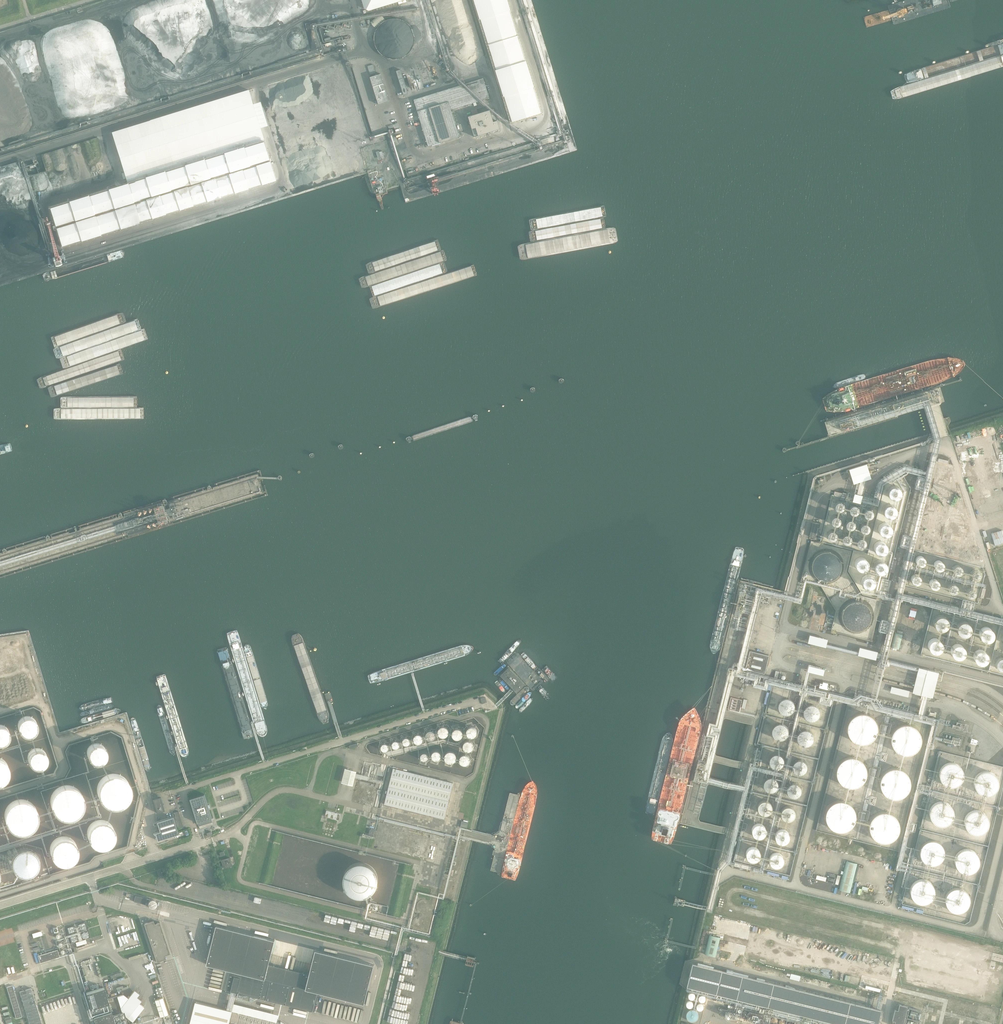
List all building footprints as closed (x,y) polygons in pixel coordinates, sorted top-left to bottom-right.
[(364,8),(369,11),(405,0),(361,0),(364,8)] [(380,14),(371,22),(376,28),(386,20),(380,14)] [(415,41),(415,40),(414,37),(414,35),(413,33),(411,29),(409,26),(406,23),(403,22),(399,20),(397,20),(395,20),(390,20),(386,21),(383,23),(380,25),(378,27),(377,29),(376,30),(375,32),(374,36),(374,40),(374,44),(374,45),(375,48),(377,51),(379,54),(381,56),(382,57),(384,58),(386,59),(390,60),(393,61),(397,61),(401,60),(404,58),(406,57),(408,56),(410,54),(411,52),(413,49),(414,45),(415,43),(415,41)] [(401,70),(396,71),(403,95),(408,94),(401,70)] [(381,74),(370,77),(378,104),(389,101),(381,74)] [(483,78),(414,100),(428,146),(460,137),(451,110),(489,98),(483,78)] [(49,205),(59,242),(278,185),(262,127),(268,126),(262,101),(254,103),(251,92),(112,129),(126,184),(49,205)] [(468,116),(474,137),(488,133),(489,134),(500,131),(494,109),(468,116)] [(405,149),(399,151),(402,159),(408,158),(405,149)] [(867,463),(849,468),(853,483),(871,478),(867,463)] [(878,503),(881,492),(875,491),(874,496),(870,495),(868,501),(878,503)] [(833,507),(834,508),(835,509),(837,510),(839,510),(840,510),(842,509),(843,507),(843,505),(843,504),(842,502),(841,501),(839,500),(838,500),(836,500),(835,501),(834,502),(833,504),(833,505),(833,507)] [(848,511),(849,512),(850,513),(852,514),(853,514),(855,513),(856,512),(857,511),(858,509),(857,507),(857,506),(856,505),(854,504),(853,504),(851,504),(850,505),(848,506),(848,507),(847,509),(848,511)] [(862,514),(863,516),(864,517),(866,517),(868,517),(869,517),(871,516),(872,514),(872,513),(872,511),(871,509),(870,508),(869,508),(867,507),(865,508),(864,508),(863,510),(862,511),(862,513),(862,514)] [(829,521),(830,523),(832,524),(833,525),(835,525),(837,524),(838,523),(839,522),(839,520),(839,518),(838,517),(837,516),(836,515),(834,515),(833,515),(831,516),(830,517),(829,518),(829,520),(829,521)] [(844,525),(845,527),(846,528),(847,528),(849,529),(851,528),(852,527),(853,525),(854,524),(853,522),(853,520),(851,519),(850,519),(848,518),(847,519),(845,519),(844,521),(844,522),(843,524),(844,525)] [(859,529),(859,530),(861,531),(862,532),(864,532),(866,531),(867,530),(868,529),(869,527),(868,525),(868,524),(866,523),(865,522),(863,522),(862,522),(860,523),(859,524),(859,525),(858,527),(859,529)] [(826,536),(827,538),(828,539),(830,540),(831,540),(833,539),(835,538),(835,537),(836,535),(836,533),(835,532),(834,531),(832,530),(831,530),(829,530),(828,531),(827,532),(826,533),(826,535),(826,536)] [(991,534),(994,545),(1002,543),(1002,532),(1002,530),(991,534)] [(840,540),(841,542),(843,543),(844,543),(846,543),(848,543),(849,542),(850,540),(850,538),(850,537),(849,535),(848,534),(847,533),(845,533),(844,533),(842,534),(841,535),(840,537),(840,538),(840,540)] [(855,543),(856,545),(857,546),(859,547),(861,547),(862,546),(864,545),(865,544),(865,542),(865,540),(864,539),(863,538),(861,537),(860,537),(858,537),(857,538),(856,539),(855,540),(855,542),(855,543)] [(837,570),(838,567),(837,565),(837,562),(835,560),(834,557),(832,555),(829,554),(826,553),(824,553),(821,553),(818,554),(816,555),(813,556),(811,558),(810,561),(809,563),(808,566),(808,569),(809,572),(810,574),(811,577),(813,579),(816,580),(818,581),(821,582),(824,582),(826,582),(829,581),(832,580),(834,578),(835,575),(837,573),(837,570)] [(915,561),(915,563),(917,564),(918,565),(920,565),(922,564),(923,563),(924,562),(924,560),(924,558),(923,557),(922,556),(921,555),(919,555),(918,555),(916,556),(915,557),(914,558),(914,560),(915,561)] [(933,566),(934,568),(935,569),(937,569),(939,569),(940,569),(942,568),(943,566),(943,565),(943,563),(942,561),(941,560),(940,560),(938,559),(936,560),(935,560),(934,562),(933,563),(933,565),(933,566)] [(952,571),(952,572),(954,573),(955,574),(957,574),(959,573),(960,572),(961,571),(961,569),(961,567),(961,566),(959,565),(958,564),(956,564),(955,564),(953,565),(952,566),(952,567),(951,569),(952,571)] [(970,576),(971,577),(972,578),(974,579),(976,579),(977,578),(979,577),(979,576),(980,574),(980,572),(979,571),(978,570),(976,569),(975,569),(973,569),(972,570),(971,571),(970,572),(970,574),(970,576)] [(910,580),(911,582),(912,583),(914,584),(916,584),(917,583),(919,582),(920,580),(920,579),(920,577),(919,576),(918,574),(916,574),(915,573),(913,574),(912,574),(911,576),(910,577),(910,579),(910,580)] [(929,585),(929,586),(931,587),(932,588),(934,588),(936,587),(937,586),(938,585),(938,583),(938,581),(937,580),(936,579),(935,578),(933,578),(932,578),(930,579),(929,580),(928,581),(928,583),(929,585)] [(947,589),(948,591),(949,592),(951,593),(953,593),(954,592),(956,591),(957,589),(957,588),(957,586),(956,585),(955,583),(954,583),(952,582),(950,583),(949,583),(948,585),(947,586),(947,588),(947,589)] [(965,594),(966,595),(967,597),(969,597),(971,597),(973,597),(974,596),(975,594),(975,592),(975,591),(974,589),(973,588),(972,587),(970,587),(968,587),(967,588),(966,589),(965,591),(965,592),(965,594)] [(871,617),(871,614),(871,612),(871,609),(869,607),(868,604),(866,603),(863,601),(861,600),(858,600),(855,600),(853,600),(850,601),(848,602),(846,604),(844,606),(843,609),(842,611),(842,614),(842,617),(843,619),(844,622),(846,624),(848,626),(850,627),(853,628),(855,629),(858,629),(861,628),(863,627),(865,626),(868,624),(869,622),(870,620),(871,617)] [(933,621),(933,624),(934,625),(935,627),(937,628),(938,629),(940,629),(942,629),(944,628),(945,626),(946,625),(947,623),(947,621),(946,618),(944,617),(942,616),(940,615),(937,616),(935,617),(934,619),(933,621)] [(956,627),(956,629),(957,631),(958,632),(959,634),(961,634),(963,634),(965,634),(967,633),(968,632),(969,630),(970,628),(969,626),(968,624),(967,622),(965,621),(962,621),(960,621),(958,623),(957,624),(956,627)] [(979,633),(979,635),(980,637),(981,638),(982,639),(984,640),(986,640),(988,640),(990,639),(991,638),(992,636),(993,634),(992,632),(991,630),(990,628),(988,627),(985,627),(983,627),(981,628),(980,630),(979,633)] [(895,633),(891,647),(899,649),(902,635),(895,633)] [(813,634),(811,641),(830,646),(832,638),(813,634)] [(927,644),(927,646),(928,648),(929,650),(931,651),(933,652),(935,652),(936,651),(938,650),(940,649),(941,647),(941,646),(941,643),(940,641),(938,639),(936,638),(934,638),(931,639),(929,640),(928,642),(927,644)] [(950,650),(950,652),(951,654),(952,655),(954,656),(955,657),(957,657),(959,657),(961,656),(962,655),(963,653),(964,651),(964,649),(963,647),(961,645),(959,644),(957,644),(954,644),(952,645),(951,647),(950,650)] [(863,646),(862,654),(879,658),(881,651),(863,646)] [(973,655),(973,658),(974,660),(975,661),(977,662),(978,663),(980,663),(982,663),(984,662),(985,660),(986,659),(987,657),(987,655),(986,652),(984,651),(982,650),(980,649),(977,650),(975,651),(974,653),(973,655)] [(745,669),(764,674),(769,656),(749,651),(745,669)] [(14,661),(13,659),(12,656),(9,654),(6,653),(3,654),(0,655),(0,671),(3,672),(6,672),(9,672),(11,670),(13,668),(14,665),(14,661)] [(812,664),(810,670),(827,674),(828,668),(812,664)] [(921,667),(915,692),(936,697),(942,672),(921,667)] [(728,709),(739,712),(742,700),(731,697),(728,709)] [(779,711),(781,713),(783,715),(786,715),(789,715),(791,713),(793,711),(795,709),(795,706),(794,703),(792,701),(790,699),(788,699),(785,699),(782,699),(780,701),(779,703),(778,706),(778,709),(779,711)] [(804,717),(806,719),(809,721),(811,721),(814,721),(817,720),(819,718),(820,715),(820,712),(819,710),(818,707),(815,706),(813,705),(810,705),(808,706),(806,707),(804,710),(803,712),(803,715),(804,717)] [(859,744),(863,744),(867,744),(870,742),(873,740),(876,736),(877,733),(878,729),(877,725),(876,721),(873,718),(870,715),(866,714),(862,713),(858,714),(854,716),(851,719),(849,722),(848,726),(847,730),(848,733),(850,737),(852,740),(855,742),(859,744)] [(37,728),(37,725),(36,722),(34,720),(31,718),(28,717),(25,717),(22,719),(20,721),(18,723),(18,726),(18,729),(20,732),(22,734),(25,736),(28,736),(31,735),(34,734),(36,731),(37,728)] [(952,724),(952,728),(963,731),(965,724),(957,722),(956,725),(952,724)] [(773,736),(775,738),(777,740),(780,740),(782,740),(785,739),(787,736),(788,734),(788,731),(788,728),(786,726),(784,724),(781,724),(779,724),(776,725),(774,726),(772,728),(772,731),(772,734),(773,736)] [(902,754),(906,755),(910,754),(914,753),(917,751),(919,747),(921,744),(921,740),(921,736),(919,732),(917,729),(914,726),(910,725),(905,724),(901,725),(898,727),(894,730),(892,733),(891,737),(891,740),(891,744),(893,748),(895,751),(899,753),(902,754)] [(448,731),(448,730),(448,728),(447,727),(445,725),(444,725),(443,725),(441,725),(440,725),(439,726),(438,727),(438,728),(437,729),(437,730),(437,732),(438,733),(439,734),(439,735),(440,735),(442,736),(443,736),(445,735),(446,734),(448,733),(448,732),(448,731)] [(476,731),(476,730),(476,728),(475,727),(473,725),(472,725),(471,725),(469,725),(468,725),(467,726),(467,727),(466,728),(466,729),(465,730),(466,732),(466,733),(467,734),(468,735),(469,735),(471,736),(472,736),(473,735),(475,734),(476,733),(476,732),(476,731)] [(9,734),(8,731),(6,728),(4,727),(1,726),(0,726),(0,745),(3,744),(6,742),(8,740),(9,737),(9,734)] [(462,732),(462,730),(461,729),(460,728),(460,727),(459,727),(458,726),(457,726),(455,726),(454,727),(452,728),(451,730),(451,732),(451,733),(451,734),(452,735),(454,737),(455,737),(456,737),(458,737),(459,737),(460,736),(461,735),(462,734),(462,732)] [(434,735),(434,734),(434,733),(433,731),(432,730),(430,730),(429,730),(428,730),(426,731),(426,732),(425,732),(425,734),(425,735),(425,736),(426,738),(427,739),(428,739),(429,739),(431,739),(432,739),(433,738),(434,737),(434,736),(434,735)] [(798,742),(800,744),(802,746),(805,746),(808,746),(810,745),(812,743),(813,740),(814,737),(813,735),(811,732),(809,731),(806,730),(804,730),(801,731),(799,732),(798,734),(797,737),(797,740),(798,742)] [(422,738),(422,736),(421,735),(420,734),(419,733),(418,733),(416,733),(415,734),(414,734),(413,736),(413,737),(413,738),(413,740),(414,741),(415,742),(417,743),(419,742),(420,742),(421,741),(422,740),(422,738)] [(410,740),(410,739),(409,737),(408,736),(406,736),(404,737),(403,738),(403,739),(402,740),(403,742),(404,743),(405,744),(406,744),(408,744),(409,743),(410,742),(410,740)] [(959,745),(961,739),(953,737),(952,740),(944,738),(943,741),(959,745)] [(473,744),(473,742),(472,741),(472,740),(471,740),(470,739),(468,739),(467,739),(465,739),(464,740),(463,740),(463,741),(462,742),(462,744),(462,745),(462,746),(463,748),(465,749),(466,749),(467,750),(468,750),(469,749),(470,749),(471,748),(472,747),(473,746),(473,744)] [(400,744),(400,743),(399,742),(398,741),(397,740),(396,740),(395,740),(394,740),(393,741),(392,742),(392,744),(392,745),(393,746),(394,747),(395,748),(397,747),(398,747),(399,746),(399,745),(400,744)] [(389,746),(388,745),(388,744),(386,743),(385,742),(384,742),(383,743),(382,744),(381,745),(381,746),(381,748),(381,749),(383,750),(384,750),(386,750),(387,749),(388,748),(389,746)] [(106,755),(106,752),(105,749),(103,747),(101,745),(98,744),(95,744),(92,746),(89,748),(88,750),(87,753),(87,756),(89,759),(91,761),(94,763),(97,763),(100,762),(103,761),(105,758),(106,755)] [(47,760),(47,757),(46,754),(44,752),(41,750),(38,749),(35,750),(33,751),(30,753),(29,755),(28,758),(28,761),(30,764),(32,767),(35,768),(38,768),(41,768),(44,766),(46,763),(47,760)] [(440,754),(440,752),(439,750),(438,750),(436,749),(434,749),(433,750),(431,752),(431,753),(431,754),(431,755),(432,757),(434,758),(435,758),(437,758),(438,758),(439,757),(440,756),(440,754)] [(456,756),(456,753),(455,752),(455,751),(454,750),(453,750),(452,749),(451,749),(449,749),(448,750),(446,751),(445,752),(444,753),(444,754),(444,755),(444,757),(444,758),(445,760),(446,760),(447,761),(450,762),(451,762),(452,761),(453,761),(454,760),(455,759),(456,758),(456,757),(456,756)] [(430,756),(430,755),(429,753),(428,752),(426,752),(425,752),(424,753),(423,754),(422,755),(422,757),(423,759),(424,759),(425,760),(426,760),(427,760),(429,759),(430,758),(430,756)] [(470,758),(469,756),(468,754),(466,753),(465,753),(464,753),(462,753),(461,753),(460,754),(459,756),(459,757),(459,758),(459,759),(459,760),(460,762),(461,763),(462,763),(464,764),(465,763),(466,763),(467,762),(468,762),(469,760),(470,758)] [(770,765),(772,767),(775,768),(777,768),(780,768),(782,766),(783,764),(783,761),(783,759),(782,757),(781,756),(779,754),(777,754),(774,754),(772,756),(770,758),(769,760),(769,763),(770,765)] [(848,787),(851,788),(855,787),(859,786),(862,783),(865,780),(866,777),(867,773),(866,769),(865,765),(862,762),(859,759),(855,758),(851,757),(847,758),(843,760),(840,763),(838,766),(837,769),(836,773),(837,777),(838,781),(841,784),(844,786),(848,787)] [(3,782),(6,779),(8,775),(8,770),(7,766),(5,762),(1,760),(0,759),(0,784),(3,782)] [(794,771),(796,773),(798,774),(801,774),(803,773),(805,772),(807,769),(807,767),(807,765),(806,763),(804,761),(802,760),(800,760),(798,760),(795,761),(793,763),(793,766),(793,769),(794,771)] [(942,782),(944,785),(947,786),(951,787),(954,787),(958,786),(960,784),(963,781),(964,778),(964,774),(964,771),(962,768),(960,765),(957,764),(953,763),(950,763),(946,764),(943,766),(941,769),(940,772),(940,776),(940,779),(942,782)] [(453,783),(393,768),(384,804),(444,819),(453,783)] [(892,798),(895,799),(899,798),(903,797),(906,794),(909,791),(910,788),(911,784),(910,780),(909,776),(906,773),(903,770),(899,769),(895,768),(891,769),(887,771),(884,774),(882,777),(880,780),(880,784),(881,788),(882,792),(885,795),(888,797),(892,798)] [(976,791),(979,794),(982,795),(985,796),(989,796),(992,795),(995,793),(997,790),(998,787),(999,783),(998,780),(996,777),(994,774),(991,772),(988,772),(984,772),(981,773),(978,775),(976,778),(974,781),(974,784),(975,788),(976,791)] [(101,802),(105,805),(110,807),(115,807),(119,806),(124,803),(127,800),(129,795),(129,790),(128,785),(125,781),(122,777),(117,776),(112,775),(107,776),(103,779),(99,783),(97,788),(97,793),(98,798),(101,802)] [(765,789),(767,791),(769,792),(771,792),(774,791),(776,789),(777,787),(778,785),(777,783),(776,781),(775,779),(773,778),(771,778),(768,778),(766,779),(764,781),(763,784),(763,786),(765,789)] [(788,794),(790,796),(792,797),(795,797),(797,796),(799,795),(801,792),(801,790),(801,788),(800,786),(799,784),(797,783),(795,783),(792,783),(789,784),(788,786),(787,789),(787,792),(788,794)] [(54,813),(58,817),(63,818),(68,819),(73,818),(77,815),(81,811),(82,806),(83,801),(82,796),(79,792),(75,789),(70,787),(65,787),(60,788),(56,790),(53,794),(51,799),(51,804),(52,809),(54,813)] [(208,806),(204,794),(190,799),(198,823),(212,819),(211,815),(208,806)] [(152,797),(151,798),(156,812),(159,812),(162,811),(163,810),(163,809),(164,809),(160,797),(160,796),(159,795),(158,795),(157,795),(152,797)] [(9,827),(13,830),(17,832),(22,832),(27,831),(32,828),(35,825),(37,820),(37,815),(36,810),(33,806),(29,802),(25,801),(20,800),(15,801),(10,804),(7,808),(5,813),(5,818),(6,822),(9,827)] [(758,812),(760,814),(763,815),(765,815),(768,814),(770,813),(771,810),(772,808),(771,806),(770,804),(769,802),(767,801),(765,801),(762,801),(760,802),(758,804),(757,807),(757,810),(758,812)] [(837,831),(840,832),(844,831),(848,830),(851,827),(854,824),(855,820),(856,816),(855,812),(854,809),(851,806),(848,803),(844,802),(840,801),(836,802),(832,804),(829,806),(827,810),(825,813),(825,817),(826,821),(827,824),(830,828),(833,830),(837,831)] [(932,822),(935,824),(938,826),(941,827),(945,827),(948,825),(951,823),(953,821),(954,817),(955,814),(954,811),(952,807),(950,805),(947,803),(943,802),(940,802),(937,804),(934,806),(932,808),(930,812),(930,815),(931,819),(932,822)] [(782,818),(784,820),(786,821),(789,821),(791,820),(793,819),(795,816),(795,814),(795,812),(794,810),(792,808),(790,807),(788,807),(786,807),(783,808),(781,810),(781,813),(781,816),(782,818)] [(178,811),(172,813),(178,829),(183,828),(178,811)] [(326,811),(325,817),(339,821),(340,815),(326,811)] [(967,830),(970,833),(973,835),(976,835),(980,835),(983,834),(986,832),(988,829),(989,826),(990,823),(989,819),(987,816),(985,814),(982,812),(978,811),(975,811),(972,812),(969,814),(967,817),(965,820),(965,824),(966,827),(967,830)] [(880,842),(884,842),(888,842),(892,840),(895,838),(897,835),(899,831),(900,827),(899,823),(897,819),(895,816),(892,814),(888,812),(884,812),(879,812),(876,814),(873,817),(870,820),(869,824),(869,828),(870,832),(871,835),(874,838),(877,840),(880,842)] [(159,831),(155,833),(157,840),(178,834),(173,817),(156,822),(158,827),(159,831)] [(89,842),(92,846),(96,848),(101,848),(105,848),(109,845),(112,842),(113,838),(114,834),(113,829),(110,826),(107,823),(102,822),(98,822),(94,823),(90,826),(88,830),(87,834),(87,838),(89,842)] [(326,822),(323,834),(332,836),(335,824),(326,822)] [(753,835),(755,837),(757,838),(760,838),(762,838),(764,836),(765,834),(766,831),(766,829),(765,827),(763,826),(761,825),(759,824),(757,824),(754,826),(752,828),(751,830),(752,833),(753,835)] [(776,841),(778,843),(780,844),(783,844),(785,843),(787,841),(789,839),(789,837),(789,835),(788,833),(786,831),(785,830),(782,829),(780,830),(777,831),(776,833),(775,836),(775,838),(776,841)] [(52,859),(55,862),(59,864),(63,865),(67,864),(71,862),(74,858),(76,854),(76,850),(75,846),(72,842),(69,839),(65,838),(60,838),(56,840),(53,842),(50,846),(49,850),(50,855),(52,859)] [(923,860),(925,863),(928,864),(931,865),(935,865),(938,864),(941,862),(943,859),(945,856),(945,852),(944,849),(943,846),(940,843),(937,841),(934,841),(930,841),(927,842),(924,844),(922,847),(921,850),(920,853),(921,857),(923,860)] [(747,859),(749,861),(751,862),(754,862),(756,861),(758,859),(760,857),(760,855),(760,853),(759,851),(757,849),(756,848),(754,847),(751,848),(748,849),(747,851),(746,854),(746,856),(747,859)] [(12,870),(15,873),(19,875),(23,876),(28,875),(31,873),(34,870),(36,865),(36,861),(35,857),(33,853),(29,850),(25,849),(20,849),(16,851),(13,854),(11,857),(10,862),(10,866),(12,870)] [(957,868),(960,871),(963,873),(966,873),(970,873),(973,872),(976,870),(978,867),(979,864),(980,861),(979,857),(977,854),(975,852),(972,850),(969,849),(965,849),(962,850),(959,852),(957,855),(955,858),(955,862),(956,865),(957,868)] [(770,864),(772,866),(775,867),(777,867),(780,866),(782,865),(783,863),(783,860),(783,858),(782,856),(781,854),(779,853),(777,853),(774,853),(772,854),(770,857),(769,859),(769,862),(770,864)] [(230,857),(221,860),(223,869),(232,866),(230,857)] [(850,892),(857,863),(846,860),(839,889),(850,892)] [(344,868),(345,883),(350,897),(364,897),(372,894),(372,890),(377,888),(377,878),(372,863),(356,863),(344,868)] [(836,873),(830,872),(828,881),(834,883),(836,873)] [(913,899),(915,902),(918,904),(922,904),(925,904),(929,903),(931,901),(934,898),(935,895),(935,892),(935,888),(933,885),(931,883),(928,881),(924,880),(921,880),(917,881),(914,883),(912,886),(911,889),(911,893),(911,896),(913,899)] [(948,907),(950,910),(953,912),(957,913),(960,912),(964,911),(966,909),(969,907),(970,903),(970,900),(970,896),(968,893),(966,891),(963,889),(959,888),(956,888),(952,889),(949,891),(947,894),(946,897),(946,901),(946,904),(948,907)] [(146,898),(135,895),(133,901),(145,904),(146,898)] [(153,920),(144,923),(156,962),(166,959),(165,955),(170,954),(159,922),(154,924),(153,920)] [(275,940),(216,925),(206,964),(230,970),(225,990),(308,1010),(312,1011),(317,992),(364,1004),(374,965),(315,950),(309,974),(269,964),(275,940)] [(709,935),(705,955),(715,957),(720,938),(709,935)] [(38,956),(40,963),(59,957),(57,950),(38,956)] [(12,985),(7,987),(16,1017),(21,1016),(12,985)] [(104,987),(86,993),(95,1023),(115,1023),(112,1015),(122,1012),(117,996),(107,999),(104,987)] [(31,988),(20,992),(25,1009),(36,1005),(31,988)] [(163,998),(155,1000),(160,1017),(168,1015),(163,998)] [(907,1006),(899,1003),(897,1009),(894,1009),(892,1019),(895,1020),(894,1023),(904,1023),(908,1009),(906,1009),(907,1006)] [(25,1009),(30,1023),(42,1023),(36,1005),(25,1009)] [(190,1023),(229,1023),(231,1016),(194,1007),(190,1023)]
